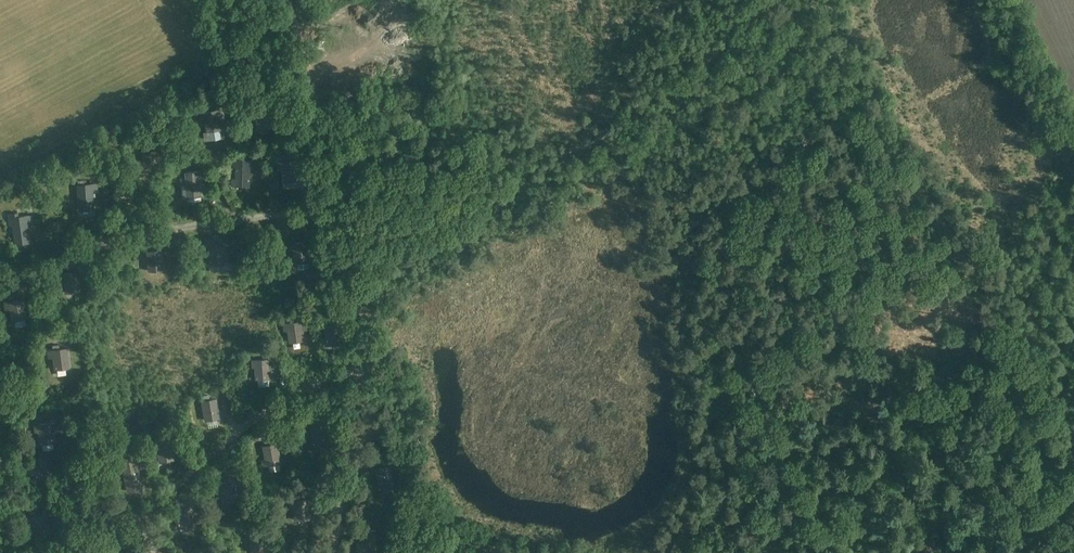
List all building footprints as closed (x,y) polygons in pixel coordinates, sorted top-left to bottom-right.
[(258,128),(272,127),(270,108),(256,109),(258,128)] [(208,131),(222,129),(219,110),(205,112),(208,131)] [(145,162),(158,160),(156,141),(142,143),(145,162)] [(285,181),(299,179),(297,160),(283,161),(285,181)] [(249,185),(249,166),(236,166),(236,185),(249,185)] [(187,197),(201,196),(199,171),(185,172),(186,178),(185,178),(187,197)] [(93,210),(93,203),(92,190),(97,190),(97,183),(77,185),(79,204),(79,211),(93,210)] [(14,237),(28,235),(26,216),(12,217),(14,237)] [(211,265),(225,264),(223,244),(216,245),(216,238),(205,238),(206,246),(209,245),(211,265)] [(296,262),(310,261),(308,241),(294,243),(296,262)] [(149,271),(163,269),(161,250),(147,251),(149,271)] [(65,292),(79,291),(77,272),(63,273),(65,292)] [(12,320),(26,317),(22,298),(8,301),(12,320)] [(290,342),(304,340),(301,321),(287,323),(290,342)] [(326,344),(340,343),(339,324),(325,325),(326,344)] [(55,369),(69,367),(66,348),(52,350),(55,369)] [(256,379),(270,378),(269,359),(255,360),(256,379)] [(205,420),(219,418),(216,398),(202,401),(205,420)] [(328,444),(327,437),(324,417),(310,420),(313,439),(314,447),(328,444)] [(40,443),(54,441),(51,422),(37,424),(40,443)] [(159,461),(173,459),(171,440),(157,442),(159,461)] [(267,465),(281,462),(277,443),(264,446),(267,465)] [(127,491),(141,488),(137,469),(143,468),(141,457),(121,461),(124,472),(127,491)] [(380,488),(393,485),(390,467),(377,469),(380,488)] [(220,498),(234,497),(233,477),(219,478),(220,498)] [(295,520),(309,519),(307,499),(293,500),(295,520)] [(178,527),(192,527),(190,507),(176,508),(178,527)] [(34,535),(48,532),(44,513),(30,516),(34,535)] [(252,552),(266,551),(264,531),(250,533),(252,552)]
